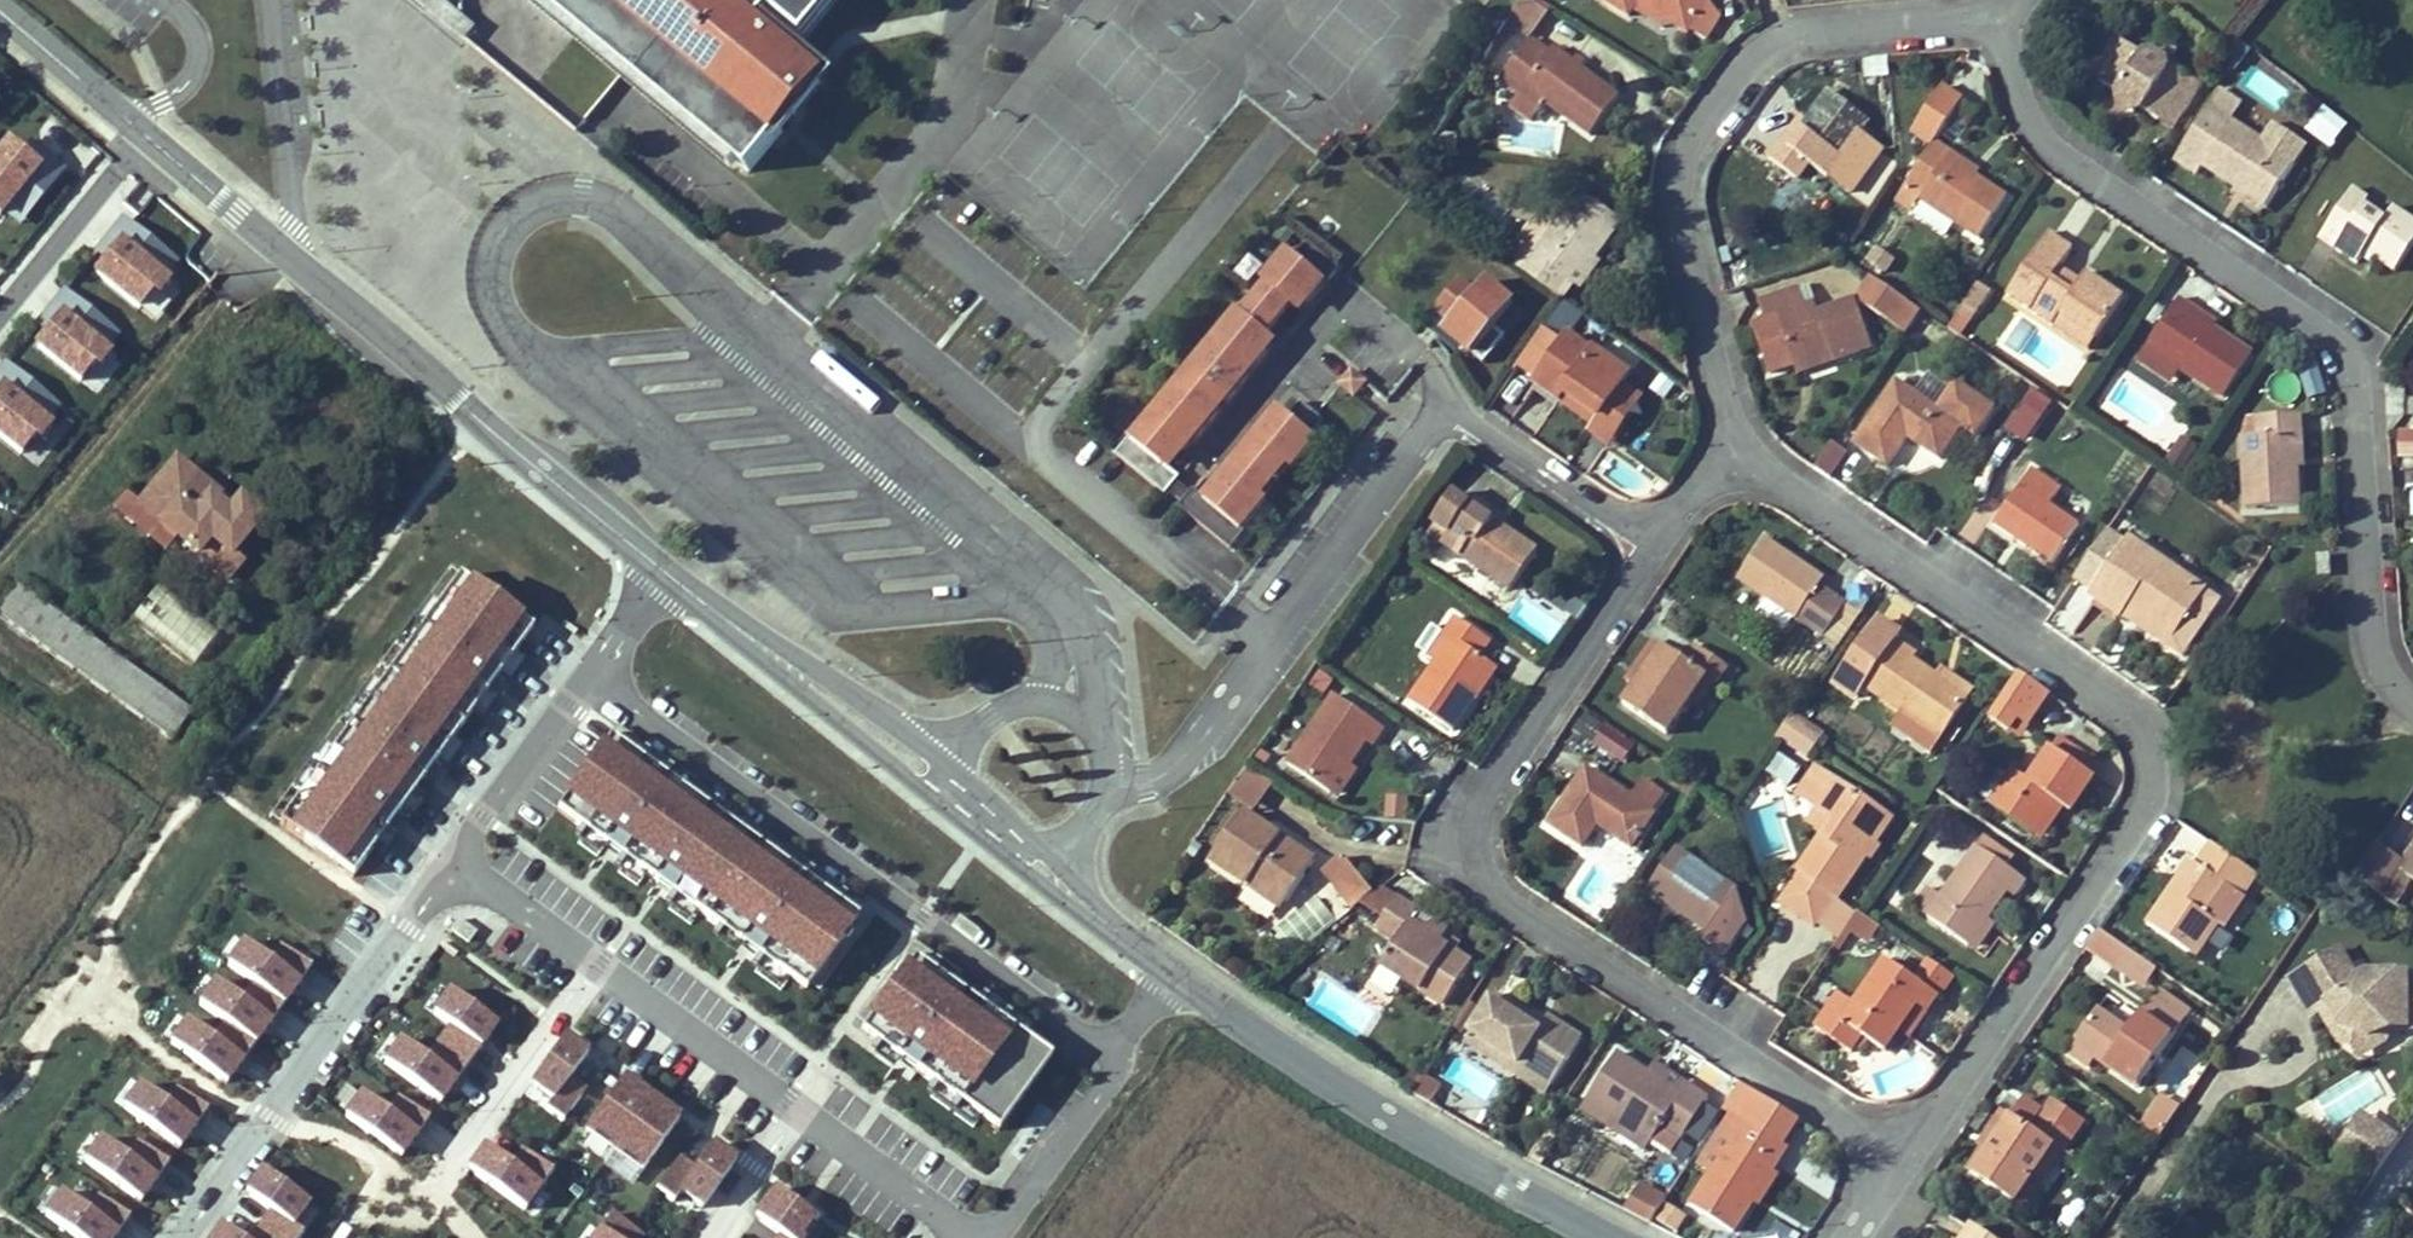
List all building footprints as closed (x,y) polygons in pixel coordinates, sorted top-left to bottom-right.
[(754,188),(835,87),(808,66),(861,0),(529,0),(754,188)] [(1510,26),(1539,35),(1550,1),(1546,0),(1518,0),(1510,26)] [(1628,16),(1632,10),(1636,3),(1666,21),(1687,34),(1708,0),(1601,0),(1628,16)] [(1666,21),(1636,3),(1632,10),(1662,27),(1666,21)] [(2100,50),(2116,61),(2127,44),(2110,34),(2100,50)] [(1550,54),(1530,40),(1501,82),(1522,97),(1526,90),(1546,104),(1591,135),(1619,97),(1553,49),(1550,54)] [(2142,54),(2127,44),(2116,61),(2101,83),(2116,92),(2119,102),(2134,113),(2138,107),(2158,120),(2184,81),(2166,68),(2169,64),(2152,52),(2142,54)] [(2184,81),(2158,120),(2173,131),(2203,86),(2169,64),(2166,68),(2184,81)] [(1920,199),(1980,239),(2007,198),(1976,177),(1948,159),(1952,153),(1935,142),(1963,101),(1942,87),(1912,132),(1932,146),(1896,200),(1912,211),(1920,199)] [(1546,104),(1526,90),(1522,97),(1541,110),(1546,104)] [(1832,172),(1869,121),(1830,92),(1808,123),(1790,147),(1784,143),(1773,159),(1803,181),(1817,161),(1832,172)] [(2236,114),(2214,98),(2174,160),(2197,175),(2202,166),(2236,187),(2267,206),(2295,163),(2231,122),(2236,114)] [(2320,103),(2302,129),(2329,146),(2346,121),(2320,103)] [(1784,143),(1790,147),(1808,123),(1802,119),(1784,143)] [(0,145),(0,221),(14,232),(64,170),(26,139),(26,138),(14,128),(0,145)] [(1952,153),(1948,159),(1976,177),(1979,171),(1952,153)] [(1817,161),(1803,181),(1818,192),(1832,172),(1817,161)] [(2264,212),(2267,206),(2236,187),(2233,192),(2264,212)] [(2368,200),(2352,189),(2323,232),(2338,243),(2334,248),(2357,263),(2362,257),(2365,251),(2378,260),(2396,271),(2412,246),(2412,221),(2394,208),(2385,220),(2364,206),(2368,200)] [(1536,255),(1518,242),(1505,260),(1555,295),(1566,279),(1576,286),(1595,260),(1621,223),(1580,193),(1560,219),(1536,255)] [(1518,242),(1536,255),(1560,219),(1543,208),(1518,242)] [(87,266),(155,321),(172,300),(159,289),(182,261),(128,217),(87,266)] [(2334,248),(2338,243),(2323,232),(2319,238),(2334,248)] [(2007,294),(2052,326),(2059,316),(2095,340),(2123,297),(2086,272),(2075,288),(2071,293),(2052,280),(2056,275),(2073,249),(2048,233),(2007,294)] [(1227,405),(1254,372),(1253,370),(1270,351),(1265,346),(1273,337),(1268,334),(1292,305),(1297,309),(1304,300),(1309,304),(1325,285),(1327,287),(1340,270),(1309,245),(1296,259),(1289,253),(1263,285),(1267,288),(1255,303),(1243,316),(1239,313),(1213,344),(1219,350),(1208,363),(1195,379),(1227,405)] [(1885,274),(1894,255),(1872,245),(1863,264),(1885,274)] [(2365,251),(2362,257),(2374,264),(2378,260),(2365,251)] [(1595,260),(1576,286),(1580,290),(1599,263),(1595,260)] [(1481,286),(1461,272),(1427,318),(1487,363),(1530,305),(1489,275),(1481,286)] [(2052,280),(2071,293),(2075,288),(2056,275),(2052,280)] [(1858,301),(1905,335),(1922,311),(1873,278),(1858,301)] [(1963,306),(1975,313),(1990,292),(1978,284),(1963,306)] [(84,382),(123,334),(65,288),(26,336),(84,382)] [(1759,301),(1765,318),(1754,323),(1769,372),(1794,364),(1830,352),(1834,360),(1872,347),(1856,301),(1820,313),(1815,303),(1804,307),(1797,288),(1759,301)] [(2252,355),(2213,328),(2191,314),(2194,308),(2179,298),(2146,347),(2179,369),(2223,398),(2252,355)] [(1542,330),(1552,336),(1572,308),(1563,301),(1542,330)] [(1969,320),(1975,313),(1963,306),(1958,314),(1969,320)] [(2194,308),(2191,314),(2213,328),(2216,323),(2194,308)] [(2095,340),(2059,316),(2052,326),(2088,350),(2095,340)] [(1536,383),(1561,400),(1566,393),(1600,418),(1623,387),(1630,376),(1594,350),(1592,353),(1569,337),(1536,383)] [(2170,384),(2179,369),(2146,347),(2137,361),(2170,384)] [(1834,360),(1830,352),(1794,364),(1798,373),(1834,360)] [(62,402),(9,360),(0,371),(0,436),(30,460),(61,422),(52,415),(62,402)] [(1341,385),(1355,397),(1367,383),(1353,371),(1341,385)] [(1915,393),(1897,381),(1854,443),(1888,467),(1907,437),(1940,460),(1962,427),(1974,435),(1994,408),(1955,381),(1950,389),(1928,373),(1915,393)] [(1227,405),(1195,379),(1190,385),(1222,411),(1227,405)] [(1194,444),(1222,411),(1190,385),(1175,402),(1164,416),(1158,411),(1134,440),(1131,437),(1117,455),(1166,496),(1181,478),(1164,465),(1170,457),(1175,462),(1191,442),(1194,444)] [(1641,400),(1623,387),(1600,418),(1566,393),(1561,400),(1594,424),(1590,429),(1610,443),(1641,400)] [(2039,435),(2049,392),(2027,387),(2016,430),(2039,435)] [(1180,508),(1231,550),(1247,532),(1243,529),(1267,500),(1265,498),(1278,483),(1290,468),(1292,470),(1318,440),(1313,436),(1325,422),(1303,403),(1291,418),(1286,413),(1278,423),(1273,419),(1256,440),(1259,442),(1234,472),(1231,470),(1214,491),(1219,495),(1211,504),(1207,500),(1195,490),(1180,508)] [(1281,409),(1273,419),(1278,423),(1286,413),(1281,409)] [(2242,437),(2245,509),(2299,506),(2297,467),(2295,435),(2302,435),(2301,415),(2248,417),(2242,437)] [(2394,430),(2395,458),(2412,458),(2412,429),(2394,430)] [(2179,432),(2164,460),(2184,470),(2199,442),(2179,432)] [(2302,435),(2295,435),(2297,467),(2303,466),(2302,435)] [(1815,469),(1832,480),(1851,452),(1834,439),(1815,469)] [(136,507),(225,580),(244,555),(235,547),(258,519),(235,500),(230,505),(174,460),(136,507)] [(1993,525),(2052,564),(2079,524),(2049,504),(2061,488),(2031,468),(1993,525)] [(2060,489),(2054,505),(2081,515),(2087,499),(2060,489)] [(1207,500),(1211,504),(1219,495),(1214,491),(1207,500)] [(1511,591),(1538,550),(1504,527),(1472,506),(1454,493),(1428,534),(1511,591)] [(1472,506),(1504,527),(1508,521),(1476,500),(1472,506)] [(1824,580),(1766,539),(1739,579),(1823,637),(1845,606),(1818,588),(1824,580)] [(2123,617),(2128,611),(2174,641),(2206,594),(2127,541),(2090,595),(2123,617)] [(2318,577),(2329,577),(2330,555),(2317,555),(2318,577)] [(135,606),(193,661),(219,633),(161,579),(135,606)] [(169,740),(190,714),(16,587),(0,609),(0,618),(169,740)] [(527,626),(474,588),(297,833),(350,871),(527,626)] [(2174,641),(2128,611),(2123,617),(2169,648),(2181,657),(2219,602),(2206,594),(2174,641)] [(1452,731),(1474,699),(1469,695),(1492,665),(1481,657),(1491,642),(1456,618),(1445,634),(1452,640),(1436,663),(1410,702),(1452,731)] [(1940,738),(1968,698),(1941,679),(1913,659),(1916,655),(1896,640),(1900,635),(1879,620),(1836,682),(1857,697),(1864,686),(1940,738)] [(1436,663),(1452,640),(1445,634),(1429,659),(1436,663)] [(1635,687),(1663,647),(1658,643),(1631,683),(1635,687)] [(1716,684),(1728,666),(1696,645),(1685,661),(1664,646),(1663,647),(1635,687),(1623,704),(1666,734),(1689,701),(1706,676),(1714,682),(1716,684)] [(1492,665),(1469,695),(1474,699),(1476,700),(1498,669),(1492,665)] [(1945,673),(1941,679),(1968,698),(1973,692),(1945,673)] [(2028,726),(2049,694),(2019,673),(1989,719),(2008,733),(2018,720),(2028,726)] [(1696,707),(1714,682),(1706,676),(1689,701),(1696,707)] [(1335,695),(1288,764),(1330,793),(1350,765),(1366,741),(1372,744),(1383,728),(1335,695)] [(1785,725),(1817,746),(1820,740),(1795,723),(1801,714),(1795,711),(1785,725)] [(2028,726),(2018,720),(2008,733),(2019,739),(2028,726)] [(1623,762),(1634,740),(1600,722),(1589,744),(1623,762)] [(1808,757),(1817,746),(1785,725),(1777,736),(1808,757)] [(2058,738),(2052,748),(2092,776),(2098,766),(2058,738)] [(847,919),(599,742),(558,793),(808,975),(847,919)] [(2029,782),(2015,772),(1991,805),(2033,834),(2056,801),(2063,806),(2070,811),(2094,777),(2092,776),(2052,748),(2029,782)] [(1788,784),(1798,764),(1773,752),(1763,772),(1788,784)] [(1705,774),(1686,761),(1678,772),(1697,785),(1705,774)] [(1350,765),(1330,793),(1337,797),(1356,769),(1350,765)] [(1229,800),(1257,812),(1271,778),(1243,766),(1229,800)] [(1798,793),(1819,808),(1835,818),(1825,834),(1800,870),(1802,872),(1781,903),(1815,925),(1835,896),(1836,896),(1838,898),(1867,856),(1875,844),(1892,819),(1815,767),(1798,793)] [(1655,814),(1586,768),(1548,824),(1583,848),(1597,825),(1601,820),(1607,824),(1603,829),(1632,849),(1655,814)] [(1678,772),(1670,783),(1690,796),(1697,785),(1678,772)] [(2063,806),(2056,801),(2033,834),(2041,839),(2063,806)] [(1825,834),(1835,818),(1819,808),(1809,823),(1825,834)] [(1315,861),(1243,813),(1211,860),(1248,885),(1253,879),(1287,903),(1315,861)] [(1607,824),(1601,820),(1597,825),(1603,829),(1607,824)] [(1984,836),(1977,846),(2007,867),(2015,858),(1984,836)] [(2147,925),(2196,958),(2218,924),(2206,916),(2227,886),(2239,894),(2254,872),(2211,843),(2197,865),(2190,861),(2147,925)] [(1875,844),(1867,856),(1872,859),(1880,847),(1875,844)] [(2401,863),(2403,864),(2381,895),(2395,904),(2412,879),(2405,874),(2412,862),(2412,844),(2401,863)] [(2006,891),(2013,896),(2024,880),(2007,867),(1977,846),(1941,897),(1928,917),(1967,945),(1986,919),(2006,891)] [(2403,864),(2401,863),(2376,848),(2355,877),(2381,895),(2403,864)] [(1738,892),(1676,850),(1648,891),(1708,933),(1703,941),(1725,956),(1747,923),(1738,892)] [(1324,869),(1343,893),(1362,878),(1347,858),(1342,857),(1324,869)] [(2405,874),(2412,879),(2412,862),(2405,874)] [(1355,908),(1374,893),(1362,878),(1343,893),(1355,908)] [(1287,903),(1253,879),(1248,885),(1284,909),(1287,903)] [(2227,886),(2206,916),(2218,924),(2239,894),(2227,886)] [(1914,907),(1928,917),(1941,897),(1928,887),(1914,907)] [(1835,896),(1815,925),(1838,941),(1850,923),(1858,912),(1835,896)] [(1445,1006),(1471,963),(1460,956),(1441,944),(1446,936),(1449,932),(1436,924),(1424,930),(1412,922),(1419,913),(1396,898),(1378,927),(1398,941),(1382,966),(1445,1006)] [(1858,912),(1850,923),(1857,927),(1870,935),(1876,925),(1858,912)] [(1993,924),(1986,919),(1967,945),(1974,950),(1993,924)] [(1834,947),(1841,951),(1857,927),(1850,923),(1834,947)] [(2146,985),(2150,981),(2117,959),(2125,947),(2100,930),(2087,949),(2112,966),(2114,963),(2146,985)] [(1441,944),(1460,956),(1465,949),(1446,936),(1441,944)] [(242,942),(225,965),(249,983),(284,1007),(301,984),(266,959),(242,942)] [(277,945),(266,959),(301,984),(311,969),(277,945)] [(2150,981),(2157,969),(2125,947),(2117,959),(2150,981)] [(2290,980),(2303,1001),(2333,983),(2342,998),(2329,1006),(2343,1029),(2369,1037),(2392,1030),(2412,1030),(2412,976),(2368,976),(2359,981),(2341,950),(2290,980)] [(1043,1054),(901,960),(851,1026),(994,1123),(1043,1054)] [(1887,961),(1855,1006),(1844,1023),(1827,1010),(1816,1028),(1851,1053),(1854,1048),(1860,1052),(1868,1039),(1886,1051),(1901,1031),(1917,1006),(1927,1012),(1938,997),(1915,981),(1887,961)] [(1915,981),(1938,997),(1952,977),(1930,961),(1915,981)] [(1387,1001),(1398,979),(1376,968),(1365,990),(1387,1001)] [(239,996),(215,979),(197,1004),(222,1021),(256,1046),(274,1021),(239,996)] [(284,1007),(249,983),(239,996),(274,1021),(284,1007)] [(2321,1010),(2329,1006),(2342,998),(2333,983),(2303,1001),(2312,1015),(2321,1010)] [(450,988),(432,1014),(452,1027),(481,1048),(499,1022),(450,988)] [(2158,989),(2141,1015),(2149,1022),(2139,1037),(2130,1031),(2097,1008),(2074,1042),(2096,1058),(2139,1087),(2190,1011),(2158,989)] [(1496,994),(1471,1033),(1552,1085),(1582,1038),(1549,1016),(1543,1024),(1539,1030),(1508,1010),(1511,1004),(1496,994)] [(1838,995),(1827,1010),(1844,1023),(1855,1006),(1838,995)] [(1508,1010),(1539,1030),(1543,1024),(1511,1004),(1508,1010)] [(1910,1038),(1927,1012),(1917,1006),(1901,1031),(1910,1038)] [(2343,1029),(2329,1006),(2321,1010),(2338,1042),(2353,1045),(2359,1058),(2387,1043),(2392,1030),(2369,1037),(2343,1029)] [(213,1033),(189,1015),(169,1043),(228,1085),(247,1058),(213,1033)] [(2139,1037),(2149,1022),(2141,1015),(2130,1031),(2139,1037)] [(247,1058),(256,1046),(222,1021),(213,1033),(247,1058)] [(452,1027),(440,1044),(469,1065),(481,1048),(452,1027)] [(1547,1093),(1552,1085),(1471,1033),(1466,1041),(1547,1093)] [(564,1037),(531,1083),(554,1100),(572,1075),(587,1054),(564,1037)] [(401,1039),(385,1064),(441,1103),(459,1078),(430,1058),(401,1039)] [(2089,1067),(2096,1058),(2074,1042),(2067,1052),(2089,1067)] [(440,1044),(430,1058),(459,1078),(469,1065),(440,1044)] [(1681,1141),(1709,1098),(1689,1085),(1682,1095),(1649,1074),(1617,1054),(1587,1101),(1651,1143),(1661,1127),(1681,1141)] [(1649,1074),(1682,1095),(1689,1085),(1655,1064),(1649,1074)] [(588,1087),(572,1075),(554,1100),(547,1110),(563,1121),(588,1087)] [(1431,1105),(1440,1089),(1420,1077),(1410,1092),(1431,1105)] [(679,1120),(623,1080),(585,1133),(642,1173),(679,1120)] [(1782,1146),(1799,1120),(1741,1082),(1724,1108),(1739,1118),(1782,1146)] [(164,1101),(139,1084),(123,1106),(183,1148),(199,1125),(164,1101)] [(175,1086),(164,1101),(199,1125),(209,1111),(175,1086)] [(354,1088),(337,1112),(399,1156),(416,1132),(385,1111),(354,1088)] [(396,1095),(385,1111),(416,1132),(427,1117),(396,1095)] [(2151,1119),(2167,1130),(2182,1108),(2165,1097),(2151,1119)] [(1646,1151),(1651,1143),(1587,1101),(1581,1110),(1646,1151)] [(2083,1122),(2052,1101),(2042,1115),(2033,1130),(2011,1116),(1973,1174),(2015,1202),(2035,1173),(2053,1145),(2061,1150),(2063,1152),(2083,1122)] [(2011,1116),(2033,1130),(2042,1115),(2022,1101),(2011,1116)] [(1968,1171),(1973,1174),(2011,1116),(2003,1110),(1980,1145),(1984,1148),(1968,1171)] [(1739,1118),(1727,1136),(1733,1140),(1711,1173),(1691,1206),(1733,1233),(1753,1203),(1772,1172),(1788,1149),(1782,1146),(1739,1118)] [(2151,1119),(2145,1128),(2161,1139),(2167,1130),(2151,1119)] [(2395,1146),(2359,1121),(2346,1140),(2373,1142),(2390,1154),(2395,1146)] [(1711,1173),(1733,1140),(1727,1136),(1719,1131),(1698,1164),(1711,1173)] [(125,1156),(100,1138),(83,1162),(142,1204),(160,1179),(125,1156)] [(2373,1142),(2346,1140),(2334,1158),(2371,1183),(2390,1154),(2373,1142)] [(136,1141),(125,1156),(160,1179),(170,1165),(136,1141)] [(736,1162),(713,1145),(698,1166),(680,1192),(702,1208),(736,1162)] [(2061,1150),(2053,1145),(2035,1173),(2042,1178),(2061,1150)] [(485,1147),(467,1171),(525,1213),(543,1189),(509,1165),(485,1147)] [(521,1149),(509,1165),(543,1189),(555,1173),(521,1149)] [(680,1192),(698,1166),(681,1154),(656,1189),(674,1201),(680,1192)] [(263,1169),(246,1193),(267,1209),(291,1226),(309,1201),(263,1169)] [(1772,1172),(1753,1203),(1758,1206),(1778,1175),(1772,1172)] [(1623,1209),(1650,1223),(1663,1203),(1638,1187),(1623,1209)] [(819,1220),(777,1189),(758,1214),(780,1230),(775,1237),(806,1237),(819,1220)] [(61,1192),(42,1218),(71,1237),(117,1237),(121,1234),(86,1210),(61,1192)] [(97,1194),(86,1210),(121,1234),(132,1218),(97,1194)] [(1675,1233),(1687,1213),(1665,1201),(1653,1220),(1675,1233)] [(255,1225),(272,1237),(298,1237),(301,1234),(291,1226),(267,1209),(255,1225)] [(599,1230),(610,1237),(644,1237),(645,1237),(611,1214),(599,1230)] [(223,1225),(214,1237),(240,1237),(223,1225)] [(245,1237),(272,1237),(255,1225),(245,1237)] [(1973,1226),(1965,1237),(1991,1237),(1973,1226)]
